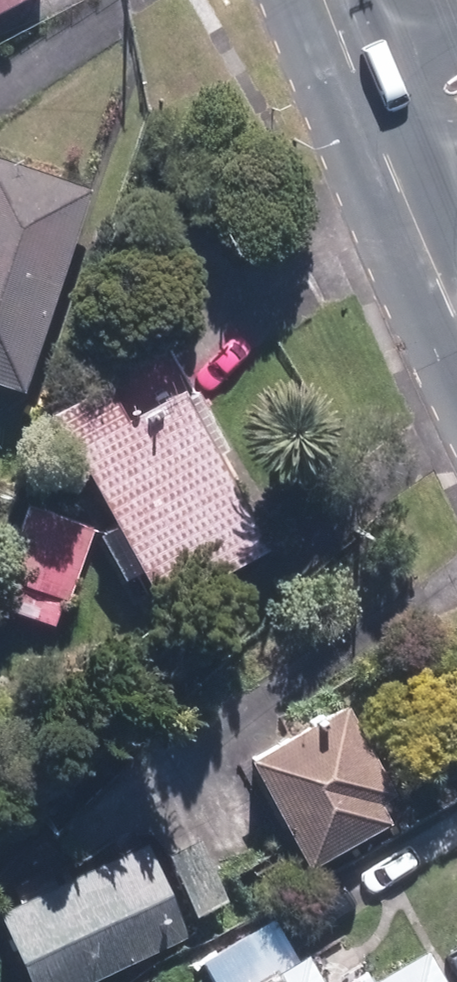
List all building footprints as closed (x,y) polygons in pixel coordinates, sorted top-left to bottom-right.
[(24,0),(0,0),(0,13),(24,0)] [(15,378),(82,180),(0,152),(0,373),(15,378)] [(137,560),(156,594),(261,537),(182,389),(188,386),(145,307),(81,343),(98,374),(42,404),(67,450),(75,446),(112,515),(94,525),(118,570),(137,560)] [(66,594),(92,522),(66,512),(80,474),(35,457),(20,498),(24,500),(0,569),(0,571),(66,594)] [(244,746),(305,858),(385,814),(374,793),(388,786),(338,695),(244,746)] [(162,844),(191,905),(222,891),(193,830),(162,844)] [(27,981),(61,981),(183,930),(143,836),(0,897),(0,918),(27,981)] [(297,944),(290,948),(269,913),(200,953),(216,981),(320,981),(297,944)] [(421,943),(368,973),(365,966),(336,981),(443,981),(421,943)]
